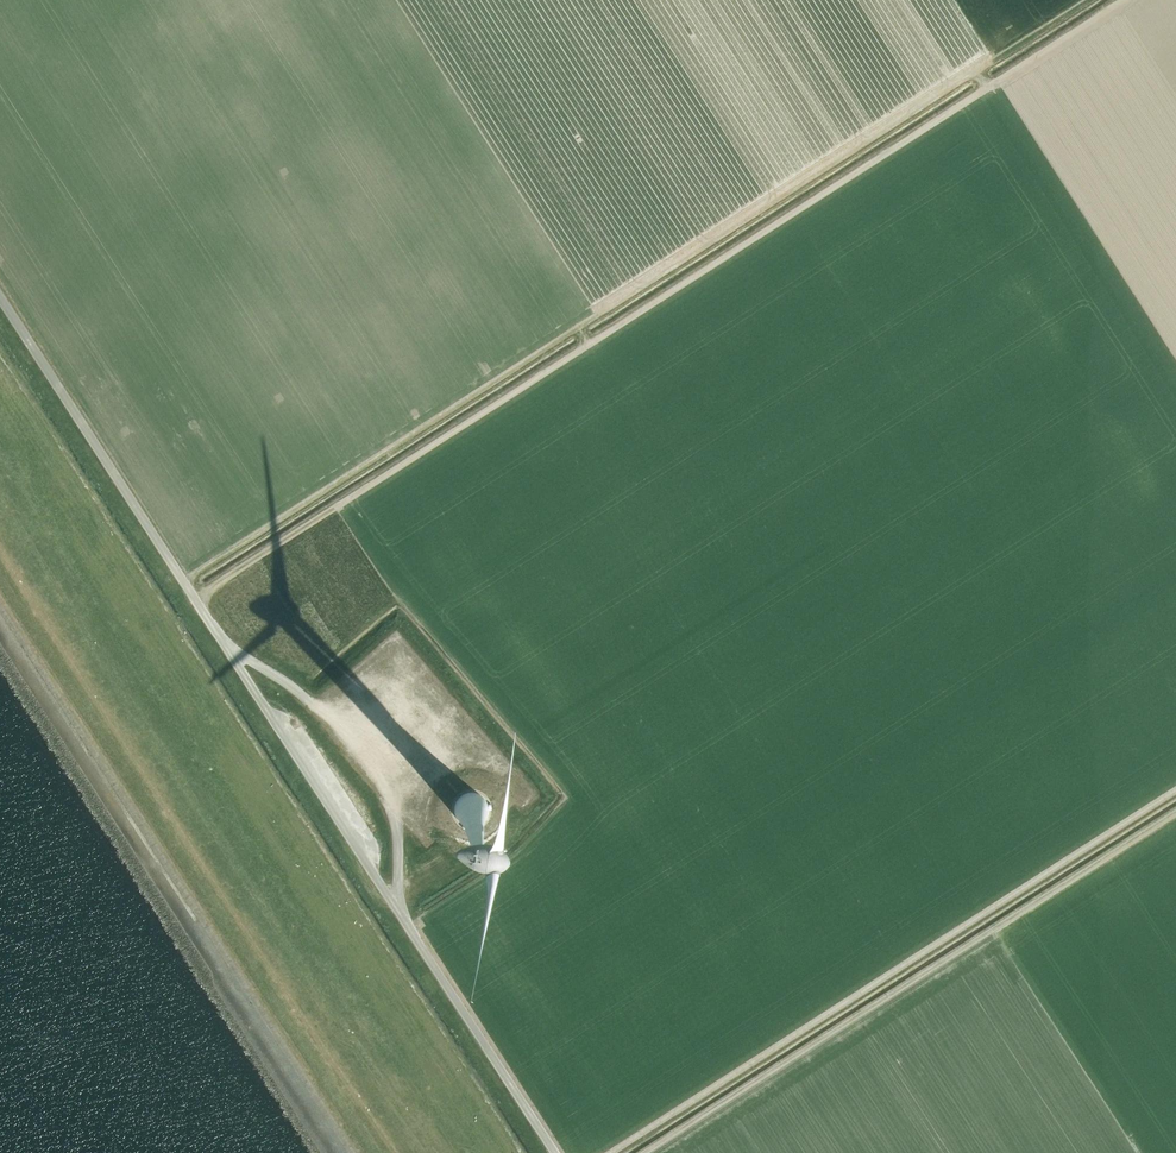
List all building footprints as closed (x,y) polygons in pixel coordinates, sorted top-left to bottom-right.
[(453,802),(452,808),(452,813),(454,819),(457,823),(461,827),(466,829),(472,829),(477,828),(482,826),(486,823),(489,818),(491,813),(491,808),(489,802),(487,798),(482,794),(477,791),(472,790),(466,791),(461,793),(456,797),(453,802)]
